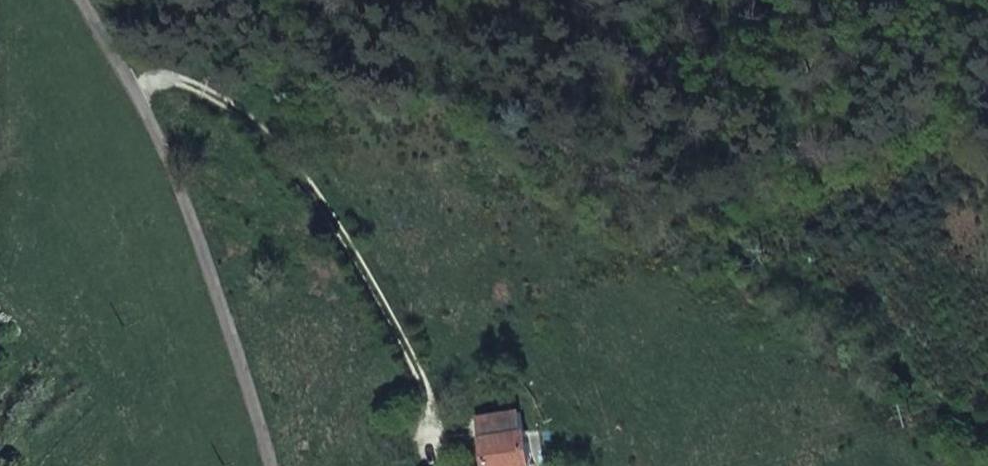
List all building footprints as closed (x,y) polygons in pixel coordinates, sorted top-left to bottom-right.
[(487,436),(528,429),(524,408),(482,416),(487,436)] [(537,464),(532,428),(528,429),(487,436),(491,465),(527,465),(537,464)]
